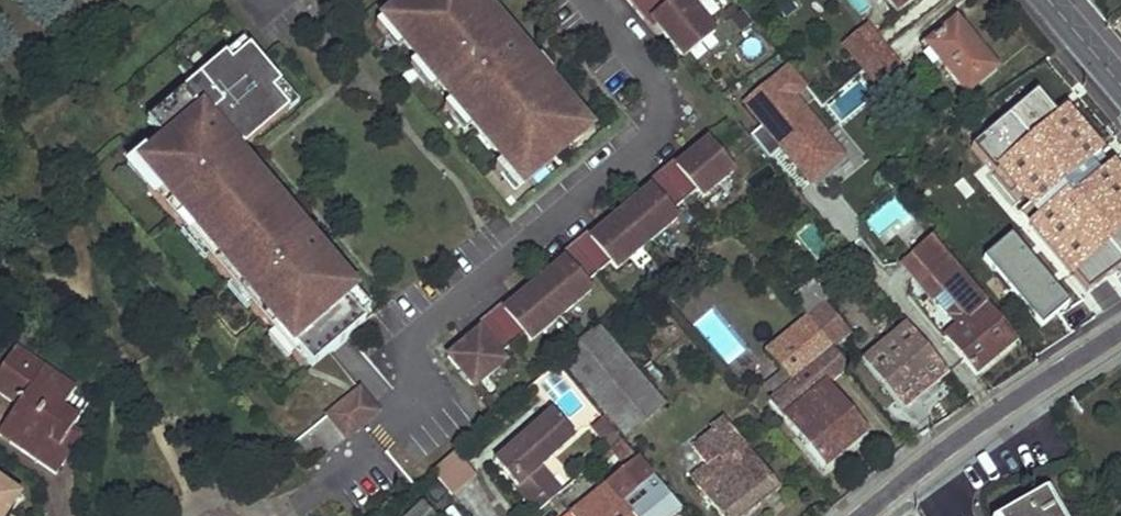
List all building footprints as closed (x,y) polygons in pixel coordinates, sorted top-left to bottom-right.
[(382,21),(402,45),(437,85),(471,126),(502,164),(522,188),(557,158),(551,150),(561,142),(583,123),(547,81),(534,65),(527,71),(508,49),(493,30),(499,24),(479,0),(406,0),(382,21)] [(635,11),(649,0),(626,0),(635,11)] [(688,0),(666,0),(647,19),(680,53),(714,29),(688,0)] [(896,8),(906,0),(890,0),(896,8)] [(955,18),(925,43),(966,93),(995,67),(955,18)] [(382,21),(374,27),(394,51),(402,45),(382,21)] [(515,43),(499,24),(493,30),(508,49),(515,43)] [(862,70),(885,50),(867,29),(844,46),(862,70)] [(246,51),(240,43),(222,59),(228,66),(246,51)] [(885,50),(862,70),(880,91),(903,72),(885,50)] [(278,88),(246,51),(228,66),(222,59),(156,114),(168,129),(156,139),(162,146),(137,167),(152,186),(144,192),(181,235),(188,228),(212,256),(204,262),(227,289),(234,283),(254,307),(247,312),(270,338),(276,333),(295,356),(310,372),(363,327),(343,304),(351,296),(299,235),(294,240),(282,226),(259,200),(246,183),(251,178),(233,155),(239,150),(240,152),(286,113),(270,95),(278,88)] [(547,81),(555,74),(540,57),(531,63),(534,65),(547,81)] [(846,154),(798,91),(807,84),(786,57),(733,97),(757,127),(750,132),(767,154),(776,148),(806,186),(846,154)] [(471,126),(437,85),(428,93),(463,133),(471,126)] [(278,88),(270,95),(286,113),(287,115),(296,107),(279,87),(278,88)] [(156,114),(143,125),(156,139),(168,129),(156,114)] [(583,123),(561,142),(568,150),(589,131),(583,123)] [(660,174),(684,205),(698,193),(704,200),(734,175),(708,143),(686,162),(681,157),(660,174)] [(144,192),(152,186),(137,167),(132,161),(123,169),(143,193),(144,192)] [(514,195),(522,188),(502,164),(494,170),(514,195)] [(643,198),(621,216),(647,248),(677,223),(671,216),(684,205),(660,174),(638,193),(643,198)] [(251,178),(246,183),(259,200),(267,193),(254,177),(251,178)] [(595,229),(573,247),(598,277),(611,266),(617,273),(647,248),(621,216),(599,234),(595,229)] [(290,220),(282,226),(294,240),(299,235),(301,233),(290,220)] [(181,235),(178,238),(201,265),(204,262),(212,256),(188,228),(181,235)] [(931,238),(911,254),(965,319),(955,328),(945,337),(943,339),(975,374),(1016,341),(931,238)] [(556,271),(534,289),(560,320),(590,295),(584,288),(598,277),(573,247),(552,265),(556,271)] [(965,319),(911,254),(901,262),(946,319),(936,328),(945,337),(955,328),(965,319)] [(807,319),(824,305),(828,301),(812,282),(791,299),(807,319)] [(227,289),(224,292),(243,316),(247,312),(254,307),(234,283),(227,289)] [(508,302),(486,319),(511,349),(525,338),(531,345),(560,320),(534,289),(512,307),(508,302)] [(351,296),(343,304),(363,327),(371,320),(351,296)] [(807,319),(833,350),(849,337),(824,305),(807,319)] [(447,361),(473,393),(504,368),(498,360),(511,349),(486,319),(465,338),(469,343),(447,361)] [(833,350),(807,319),(764,353),(791,384),(768,401),(785,419),(827,384),(847,367),(833,350)] [(948,374),(907,326),(862,363),(905,411),(948,374)] [(599,328),(558,360),(625,437),(664,404),(599,328)] [(270,338),(266,342),(285,365),(295,356),(276,333),(270,338)] [(58,476),(84,437),(74,429),(80,419),(65,409),(78,390),(44,366),(31,370),(21,363),(28,354),(19,348),(0,375),(0,396),(18,409),(0,433),(13,442),(12,444),(58,476)] [(44,366),(28,354),(21,363),(31,370),(44,366)] [(827,384),(785,419),(824,465),(867,431),(827,384)] [(359,394),(326,421),(344,443),(377,417),(359,394)] [(552,411),(494,460),(536,511),(562,489),(541,466),(574,437),(552,411)] [(590,428),(609,449),(621,441),(602,418),(590,428)] [(726,515),(742,515),(780,488),(740,437),(727,447),(715,431),(693,447),(705,465),(695,473),(726,515)] [(570,515),(634,515),(624,503),(653,478),(622,440),(621,441),(609,449),(625,468),(569,515),(570,515)] [(454,456),(430,477),(447,496),(471,475),(454,456)] [(634,515),(674,515),(681,511),(653,478),(624,503),(634,515)] [(0,483),(0,515),(9,515),(22,498),(0,483)] [(1046,491),(1001,515),(1059,515),(1046,491)] [(410,515),(432,515),(422,505),(410,515)]
